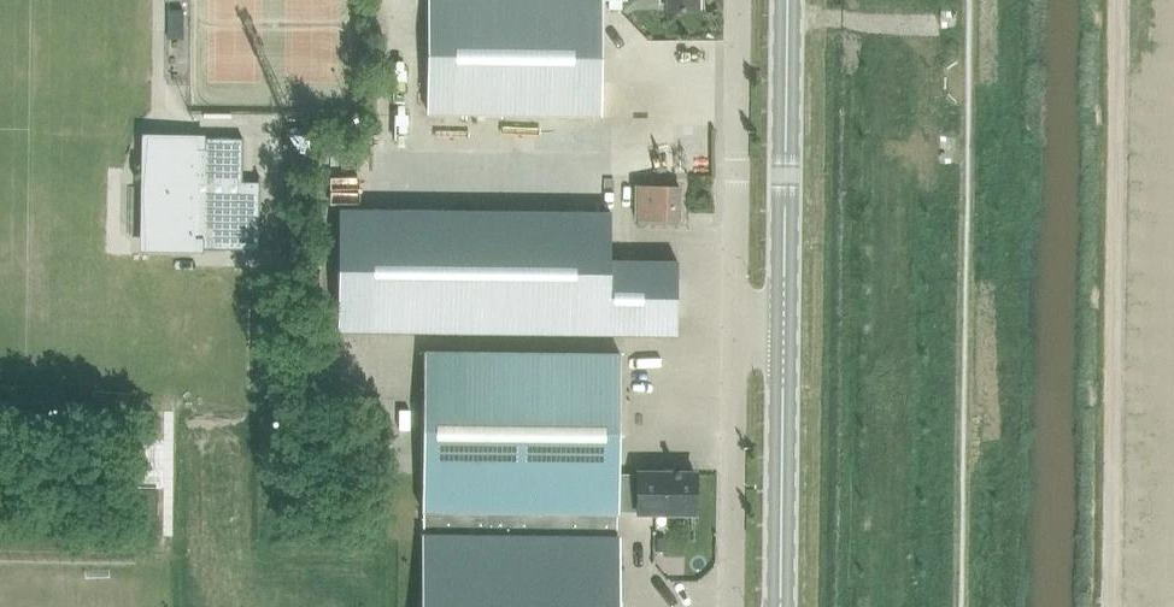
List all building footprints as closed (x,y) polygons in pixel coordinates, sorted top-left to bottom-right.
[(428,10),(599,12),(600,0),(428,0),(428,10)] [(665,11),(701,11),(701,9),(700,9),(700,0),(665,0),(665,11)] [(428,10),(428,114),(598,114),(599,12),(428,10)] [(146,140),(144,246),(191,247),(191,250),(258,251),(259,177),(257,177),(257,182),(241,182),(242,139),(193,138),(193,141),(191,141),(191,139),(189,139),(189,141),(179,140),(179,139),(177,139),(177,140),(146,140)] [(679,188),(651,187),(636,187),(636,221),(637,221),(637,225),(637,226),(637,227),(638,227),(639,228),(641,229),(644,228),(645,227),(646,227),(646,226),(646,225),(646,221),(679,221),(679,188)] [(338,209),(336,332),(676,336),(677,261),(609,260),(610,212),(338,209)] [(422,352),(420,511),(421,511),(616,510),(617,510),(617,475),(619,354),(422,352)] [(617,475),(617,510),(636,510),(636,513),(652,514),(694,514),(694,473),(637,472),(637,476),(617,475)] [(419,606),(616,606),(617,536),(615,536),(616,510),(421,511),(421,535),(419,535),(419,606)]
